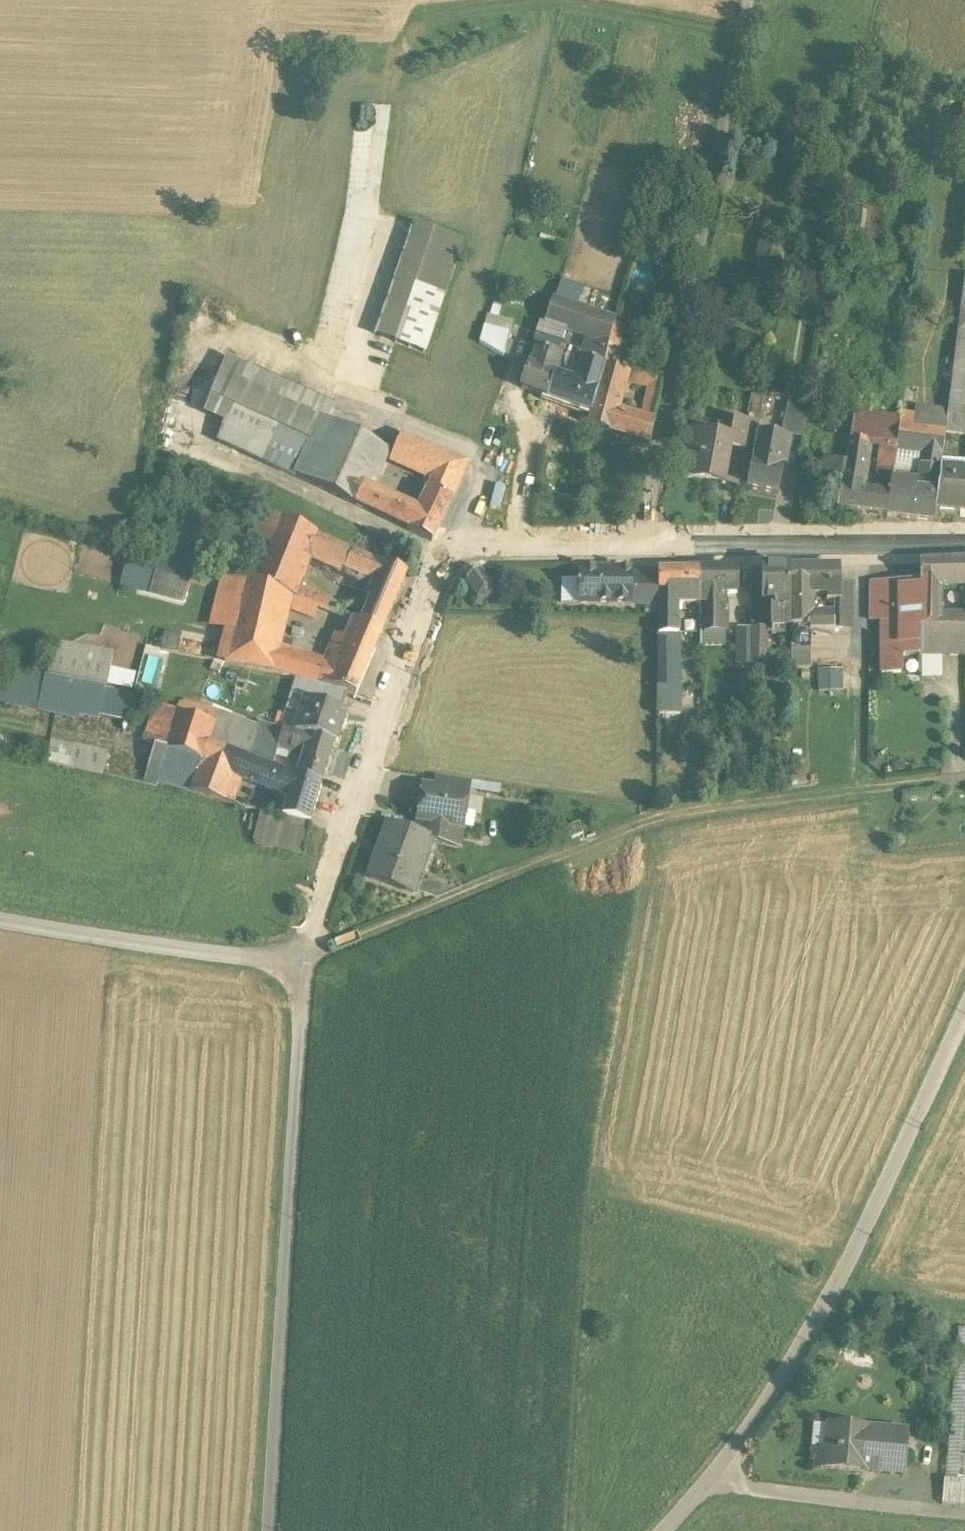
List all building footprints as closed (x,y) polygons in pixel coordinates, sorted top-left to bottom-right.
[(841,239),(877,245),(882,215),(846,209),(841,239)] [(409,403),(430,345),(465,244),(420,226),(381,341),(395,347),(380,393),(409,403)] [(782,249),(758,245),(745,321),(769,325),(782,249)] [(964,278),(954,361),(951,382),(948,410),(945,434),(964,436),(964,278)] [(820,301),(808,300),(807,307),(819,309),(820,301)] [(615,322),(553,302),(545,327),(567,334),(607,347),(614,326),(615,322)] [(807,307),(806,307),(805,319),(817,321),(819,309),(807,307)] [(486,315),(484,325),(510,331),(513,321),(486,315)] [(567,334),(545,327),(539,325),(532,347),(540,350),(560,356),(567,334)] [(624,328),(614,326),(607,347),(619,350),(624,328)] [(509,335),(483,329),(479,344),(503,358),(509,335)] [(315,438),(321,421),(329,403),(291,390),(303,347),(246,332),(217,442),(297,479),(303,464),(315,438)] [(521,390),(559,402),(565,381),(553,377),(560,356),(540,350),(534,370),(528,368),(521,390)] [(934,358),(932,380),(951,382),(954,361),(934,358)] [(559,402),(589,413),(603,369),(584,364),(577,385),(565,381),(559,402)] [(623,388),(627,376),(605,370),(592,413),(589,426),(620,436),(626,417),(615,414),(623,388)] [(660,385),(627,376),(623,388),(645,394),(639,422),(651,425),(654,412),(648,411),(651,397),(657,398),(660,385)] [(927,379),(924,409),(948,410),(951,382),(932,380),(927,379)] [(654,412),(657,398),(651,397),(648,411),(654,412)] [(761,401),(758,419),(775,422),(778,404),(761,401)] [(426,410),(409,403),(405,414),(422,421),(426,410)] [(806,406),(788,403),(783,439),(801,441),(806,406)] [(899,407),(899,416),(899,428),(945,434),(948,410),(924,409),(899,407)] [(852,411),(849,442),(868,444),(882,446),(896,448),(899,428),(899,416),(852,411)] [(735,414),(733,422),(749,425),(757,426),(758,419),(735,414)] [(639,422),(626,417),(620,436),(634,440),(639,422)] [(757,426),(755,439),(776,443),(779,423),(775,422),(758,419),(757,426)] [(333,446),(341,430),(321,421),(315,438),(333,446)] [(647,444),(651,425),(639,422),(634,440),(647,444)] [(729,449),(731,449),(744,452),(749,425),(733,422),(732,429),(729,449)] [(749,425),(744,452),(753,453),(755,439),(757,426),(749,425)] [(715,436),(689,432),(681,478),(724,486),(731,449),(729,449),(732,429),(717,426),(715,436)] [(945,434),(899,428),(896,448),(896,452),(903,453),(922,454),(940,456),(945,434)] [(393,454),(341,430),(333,446),(320,472),(313,487),(356,506),(363,488),(375,493),(390,461),(393,454)] [(465,465),(401,436),(393,454),(390,461),(425,477),(438,483),(433,493),(432,493),(431,494),(448,502),(465,465)] [(333,446),(315,438),(303,464),(320,472),(333,446)] [(776,443),(755,439),(753,453),(751,462),(784,469),(789,445),(777,443),(776,443)] [(868,444),(849,442),(848,455),(848,458),(866,460),(868,444)] [(896,448),(882,446),(881,465),(883,465),(882,476),(887,477),(887,480),(891,481),(895,457),(896,452),(896,448)] [(848,455),(831,452),(826,481),(843,484),(848,458),(848,455)] [(940,456),(922,454),(920,468),(939,469),(940,456)] [(866,460),(848,458),(843,484),(842,493),(840,492),(838,511),(879,516),(881,497),(860,495),(866,460)] [(784,469),(751,462),(746,491),(779,497),(784,469)] [(320,472),(303,464),(297,479),(313,487),(320,472)] [(920,468),(916,499),(888,496),(886,517),(932,522),(935,501),(934,501),(939,469),(920,468)] [(940,472),(939,490),(938,490),(937,510),(964,512),(964,474),(940,472)] [(438,483),(425,477),(420,489),(431,494),(432,493),(433,493),(438,483)] [(887,480),(882,480),(881,497),(879,516),(886,517),(888,496),(891,481),(887,480)] [(375,493),(363,488),(356,506),(431,541),(448,502),(431,494),(422,515),(375,493)] [(317,536),(263,512),(253,537),(272,545),(256,583),(290,598),(291,598),(295,589),(308,557),(317,536)] [(190,537),(176,533),(169,556),(184,560),(190,537)] [(362,556),(317,536),(308,557),(355,576),(362,556)] [(195,572),(130,555),(121,589),(185,606),(195,572)] [(406,576),(372,564),(374,560),(362,556),(355,576),(371,583),(364,599),(372,602),(362,625),(382,633),(406,576)] [(919,564),(919,576),(918,576),(918,580),(919,580),(919,585),(920,585),(920,619),(937,619),(937,589),(964,589),(964,562),(919,564)] [(490,585),(478,569),(465,579),(476,596),(486,599),(490,595),(490,585)] [(839,569),(789,570),(789,590),(790,590),(790,627),(811,626),(811,617),(811,589),(839,589),(839,569)] [(789,590),(789,570),(763,570),(763,604),(771,604),(771,630),(789,630),(789,590)] [(736,571),(701,572),(701,621),(720,621),(720,600),(725,600),(725,594),(736,594),(736,571)] [(633,573),(580,572),(580,587),(578,587),(578,589),(580,589),(579,604),(631,605),(632,577),(633,577),(633,573)] [(700,572),(657,573),(657,577),(657,592),(659,592),(659,624),(676,624),(676,591),(700,591),(700,572)] [(633,577),(632,577),(631,605),(657,605),(657,592),(657,577),(633,577)] [(577,603),(577,579),(562,579),(562,604),(577,603)] [(290,598),(256,583),(256,584),(244,580),(225,664),(249,669),(272,674),(273,673),(291,678),(318,686),(326,668),(288,657),(276,654),(279,642),(287,613),(287,612),(290,598)] [(919,585),(869,585),(869,621),(881,621),(881,674),(900,674),(900,656),(919,656),(919,643),(919,619),(920,619),(920,585),(919,585)] [(339,606),(295,589),(291,598),(319,609),(335,615),(339,606)] [(811,617),(811,626),(810,631),(834,631),(834,625),(850,626),(850,589),(839,589),(838,617),(811,617)] [(291,598),(290,598),(287,612),(314,622),(319,609),(291,598)] [(919,619),(919,643),(964,643),(964,619),(959,619),(937,619),(920,619),(919,619)] [(350,642),(338,638),(326,668),(318,686),(347,694),(355,696),(382,633),(362,625),(358,623),(350,642)] [(676,624),(659,624),(659,643),(657,644),(656,717),(680,716),(681,638),(677,636),(676,626),(676,624)] [(167,626),(165,635),(180,637),(181,629),(167,626)] [(735,665),(751,665),(751,629),(734,630),(735,665)] [(767,629),(751,629),(751,631),(751,652),(751,665),(767,665),(767,629)] [(700,632),(701,646),(720,646),(720,632),(700,632)] [(291,645),(279,642),(276,654),(288,657),(291,645)] [(919,643),(919,656),(919,657),(964,656),(964,643),(919,643)] [(54,648),(48,679),(106,690),(112,659),(54,648)] [(112,659),(106,690),(134,695),(140,671),(144,656),(121,652),(120,660),(112,659)] [(790,653),(790,670),(808,669),(807,653),(790,653)] [(842,690),(842,668),(816,669),(817,691),(842,690)] [(272,674),(249,669),(248,675),(259,677),(258,681),(270,684),(272,674)] [(0,670),(0,673),(0,704),(39,713),(48,679),(46,679),(0,670)] [(140,671),(134,695),(140,697),(149,698),(156,675),(140,671)] [(106,690),(48,679),(39,713),(75,721),(76,717),(98,721),(99,718),(120,722),(120,721),(123,722),(125,712),(136,714),(140,697),(134,695),(106,690)] [(347,694),(318,686),(296,680),(286,713),(300,718),(295,735),(334,744),(337,745),(347,714),(342,712),(347,694)] [(219,713),(180,705),(177,716),(214,727),(219,713)] [(146,745),(165,751),(177,716),(158,711),(146,745)] [(214,727),(177,716),(160,767),(155,784),(158,785),(191,794),(197,779),(203,764),(208,744),(209,745),(214,727)] [(271,729),(261,727),(259,737),(268,739),(271,729)] [(268,739),(262,761),(275,765),(280,748),(278,747),(286,733),(271,729),(268,739)] [(334,744),(286,733),(278,747),(280,748),(304,754),(304,756),(310,758),(303,781),(321,788),(334,744)] [(209,745),(208,744),(203,764),(257,786),(266,767),(209,745)] [(71,749),(53,746),(49,764),(67,768),(71,749)] [(107,756),(72,748),(71,749),(67,768),(103,776),(107,756)] [(165,751),(153,748),(150,764),(160,767),(165,751)] [(160,767),(150,764),(144,786),(157,788),(158,785),(155,784),(160,767)] [(303,781),(266,767),(257,786),(284,797),(289,804),(282,819),(309,826),(321,788),(303,781)] [(469,782),(437,777),(435,791),(467,796),(469,782)] [(229,792),(197,779),(191,794),(222,803),(223,803),(224,803),(229,792)] [(435,791),(423,789),(418,821),(463,828),(467,796),(435,791)] [(301,852),(309,826),(282,819),(270,816),(263,842),(301,852)] [(463,828),(418,821),(415,836),(431,842),(459,848),(463,828)] [(578,825),(565,830),(570,841),(583,836),(578,825)] [(415,836),(388,826),(369,879),(412,895),(431,842),(415,836)] [(957,1330),(942,1505),(964,1507),(964,1330),(957,1330)] [(866,1430),(829,1427),(827,1451),(819,1450),(818,1470),(861,1474),(861,1472),(903,1476),(907,1436),(866,1433),(866,1430)]
